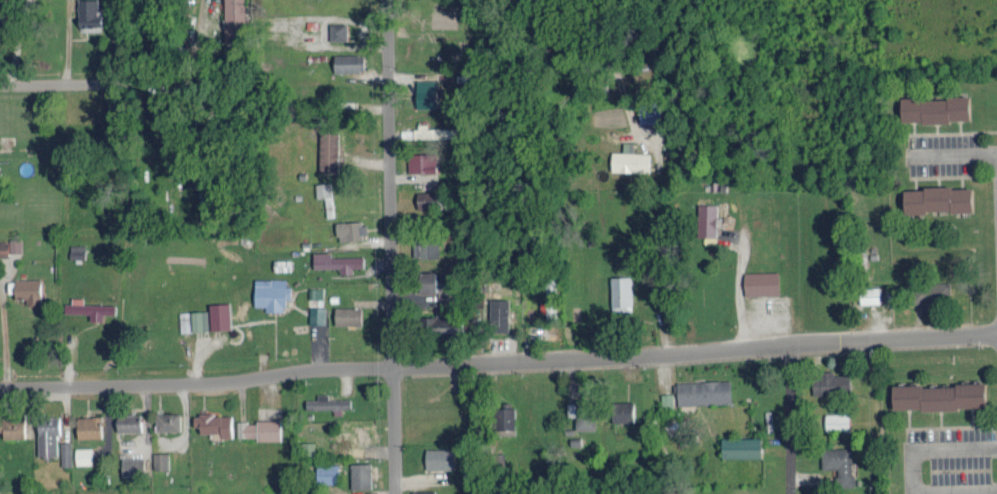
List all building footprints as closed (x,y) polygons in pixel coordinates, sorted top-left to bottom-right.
[(97,15),(97,0),(78,0),(78,26),(101,27),(102,15),(97,15)] [(224,42),(244,42),(245,0),(225,0),(224,42)] [(329,40),(347,41),(347,23),(330,22),(329,40)] [(335,72),(364,72),(364,54),(334,54),(335,72)] [(417,108),(437,107),(436,80),(417,80),(417,108)] [(902,98),(902,122),(971,122),(971,98),(902,98)] [(661,122),(661,102),(640,103),(640,123),(661,122)] [(402,129),(402,139),(459,138),(458,128),(428,128),(428,123),(418,124),(419,129),(402,129)] [(338,133),(320,133),(320,171),(339,171),(338,133)] [(650,153),(634,153),(634,142),(623,142),(623,152),(612,152),(612,171),(649,172),(650,153)] [(409,173),(438,173),(437,153),(408,154),(409,173)] [(326,217),(333,217),(332,183),(316,183),(317,198),(326,197),(326,217)] [(905,189),(905,213),(974,212),(973,187),(905,189)] [(436,191),(417,192),(418,207),(436,207),(436,191)] [(699,202),(698,236),(717,236),(718,203),(699,202)] [(337,238),(367,237),(367,220),(337,221),(337,238)] [(21,239),(0,239),(0,255),(9,255),(9,251),(21,251),(21,239)] [(413,239),(413,257),(439,256),(439,239),(413,239)] [(70,257),(85,257),(85,244),(70,243),(70,257)] [(313,251),(314,268),(340,267),(340,273),(353,272),(353,267),(364,266),(364,255),(331,256),(331,251),(313,251)] [(421,291),(449,290),(448,270),(420,271),(421,291)] [(744,271),(745,294),(780,293),(779,270),(744,271)] [(632,274),(611,275),(612,309),(633,309),(632,274)] [(255,305),(266,305),(266,311),(285,310),(285,298),(289,298),(289,278),(255,278),(255,305)] [(27,302),(41,302),(41,279),(8,279),(8,291),(15,292),(15,297),(27,297),(27,302)] [(556,281),(547,281),(546,316),(555,317),(556,281)] [(918,309),(935,308),(935,299),(951,298),(950,281),(917,282),(918,309)] [(861,303),(880,302),(880,286),(860,287),(861,303)] [(509,331),(510,298),(491,298),(490,331),(509,331)] [(90,320),(103,320),(103,313),(116,313),(116,303),(84,303),(84,299),(65,299),(65,312),(90,312),(90,320)] [(211,329),(231,328),(230,302),(210,303),(211,329)] [(362,324),(362,306),(335,306),(335,324),(362,324)] [(208,309),(192,310),(192,330),(208,329),(208,309)] [(180,331),(191,331),(190,311),(180,311),(180,331)] [(454,333),(454,315),(422,316),(423,334),(454,333)] [(813,394),(851,392),(850,373),(834,374),(834,372),(812,373),(813,394)] [(732,402),(731,379),(677,381),(678,404),(732,402)] [(894,384),(894,408),(987,406),(986,382),(894,384)] [(306,398),(306,408),(351,407),(351,398),(329,398),(328,393),(317,393),(317,398),(306,398)] [(673,393),(662,393),(662,406),(673,405),(673,393)] [(576,415),(575,429),(595,429),(596,401),(568,401),(567,415),(576,415)] [(634,420),(634,401),(613,401),(613,420),(634,420)] [(515,406),(495,406),(496,428),(516,427),(515,406)] [(180,412),(156,412),(157,430),(180,429),(180,412)] [(196,414),(197,432),(221,431),(221,437),(232,436),(231,412),(196,414)] [(826,412),(826,430),(850,429),(850,412),(826,412)] [(25,437),(25,414),(0,414),(0,437),(25,437)] [(117,431),(141,430),(141,414),(117,414),(117,431)] [(102,436),(102,415),(77,416),(78,437),(102,436)] [(38,455),(57,455),(57,433),(60,433),(60,416),(39,416),(38,455)] [(280,419),(258,419),(258,440),(281,440),(280,419)] [(237,437),(257,437),(257,421),(237,421),(237,437)] [(341,425),(341,440),(371,439),(371,424),(341,425)] [(762,437),(723,436),(722,457),(762,457),(762,437)] [(61,442),(62,466),(72,465),(71,441),(61,442)] [(76,464),(92,463),(92,446),(75,447),(76,464)] [(426,468),(455,469),(455,448),(426,447),(426,468)] [(852,447),(822,448),(822,468),(838,468),(839,485),(853,485),(852,447)] [(169,468),(169,451),(153,452),(154,468),(169,468)] [(145,457),(122,457),(122,474),(145,474),(145,457)] [(351,488),(371,488),(371,462),(351,462),(351,488)] [(338,464),(317,463),(317,482),(337,483),(338,464)]
